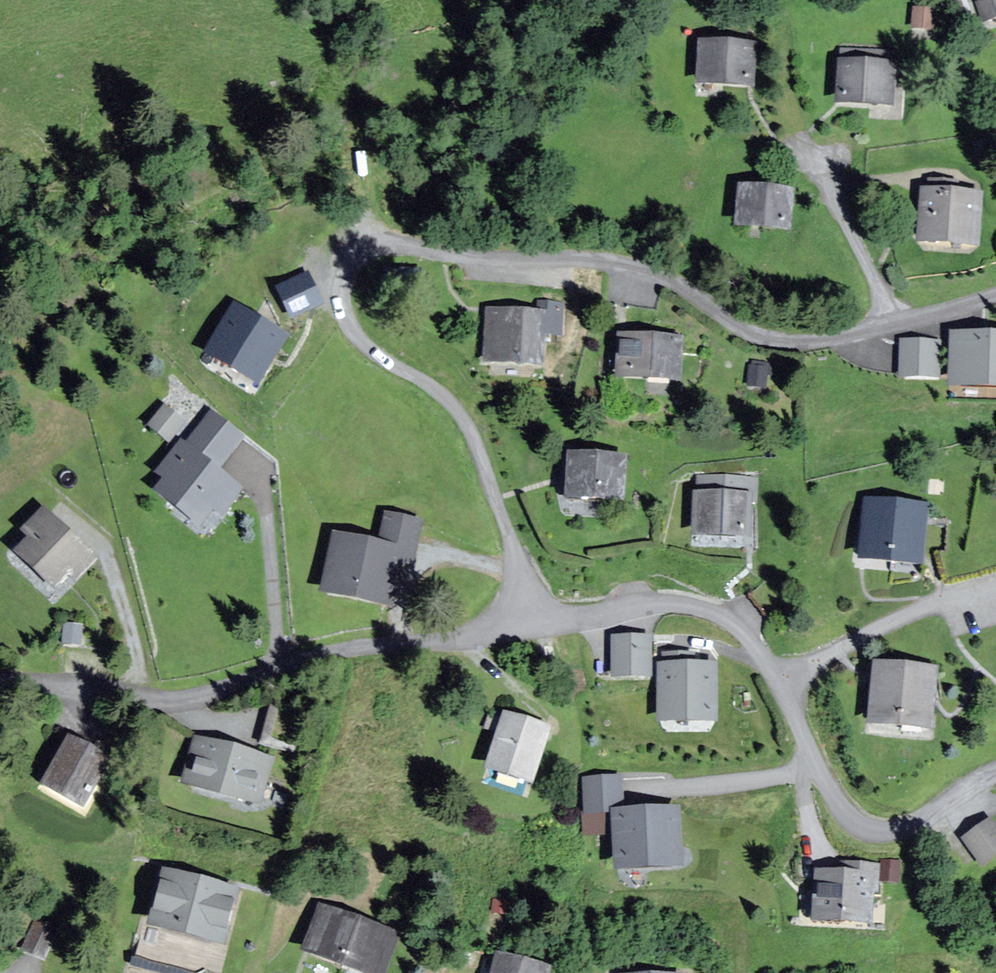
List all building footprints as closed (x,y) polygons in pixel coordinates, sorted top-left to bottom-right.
[(978,3),(983,22),(995,18),(995,0),(987,0),(978,3)] [(933,11),(914,9),(912,29),(932,30),(933,11)] [(753,48),(700,46),(699,83),(752,86),(753,48)] [(891,106),(893,66),(838,64),(836,104),(891,106)] [(791,194),(739,190),(736,227),(788,231),(791,194)] [(980,196),(922,192),(919,241),(977,245),(980,196)] [(308,276),(278,291),(291,318),(321,304),(308,276)] [(286,336),(234,307),(206,355),(259,385),(286,336)] [(543,317),(487,313),(484,361),(540,364),(543,317)] [(680,340),(620,338),(618,379),(679,381),(680,340)] [(953,338),(952,391),(995,392),(995,339),(953,338)] [(938,345),(902,343),(900,377),(936,378),(938,345)] [(182,422),(165,408),(150,427),(167,441),(182,422)] [(243,437),(211,413),(186,446),(181,443),(178,448),(157,475),(164,481),(155,492),(199,525),(211,509),(221,517),(240,491),(216,472),(243,437)] [(623,461),(569,460),(568,499),(622,501),(623,461)] [(694,497),(693,537),(749,539),(750,505),(754,505),(755,479),(699,477),(698,497),(694,497)] [(925,509),(867,503),(861,562),(919,567),(925,509)] [(92,561),(44,512),(24,531),(32,540),(19,553),(53,587),(68,573),(74,579),(92,561)] [(379,548),(335,538),(323,592),(388,606),(398,560),(412,563),(420,525),(386,517),(379,548)] [(649,677),(649,639),(613,639),(613,677),(649,677)] [(934,672),(874,667),(869,727),(929,732),(934,672)] [(715,722),(715,668),(659,668),(660,722),(715,722)] [(303,711),(273,703),(262,743),(292,751),(303,711)] [(547,732),(505,718),(488,770),(531,783),(547,732)] [(108,762),(69,742),(45,787),(83,807),(108,762)] [(271,761),(196,742),(184,787),(259,807),(271,761)] [(585,781),(587,816),(614,815),(622,815),(621,780),(585,781)] [(676,812),(622,815),(614,815),(616,871),(679,869),(676,812)] [(964,840),(982,865),(995,855),(995,829),(990,821),(964,840)] [(897,883),(899,864),(884,862),(882,882),(897,883)] [(833,875),(816,874),(813,923),(869,927),(871,897),(875,897),(877,868),(833,865),(833,875)] [(236,894),(163,875),(149,930),(208,945),(222,949),(236,894)] [(321,910),(304,952),(342,967),(359,924),(321,910)] [(397,938),(359,924),(342,967),(359,972),(384,972),(397,938)] [(497,959),(493,972),(548,972),(497,959)] [(195,968),(160,965),(159,972),(194,972),(195,968)]
